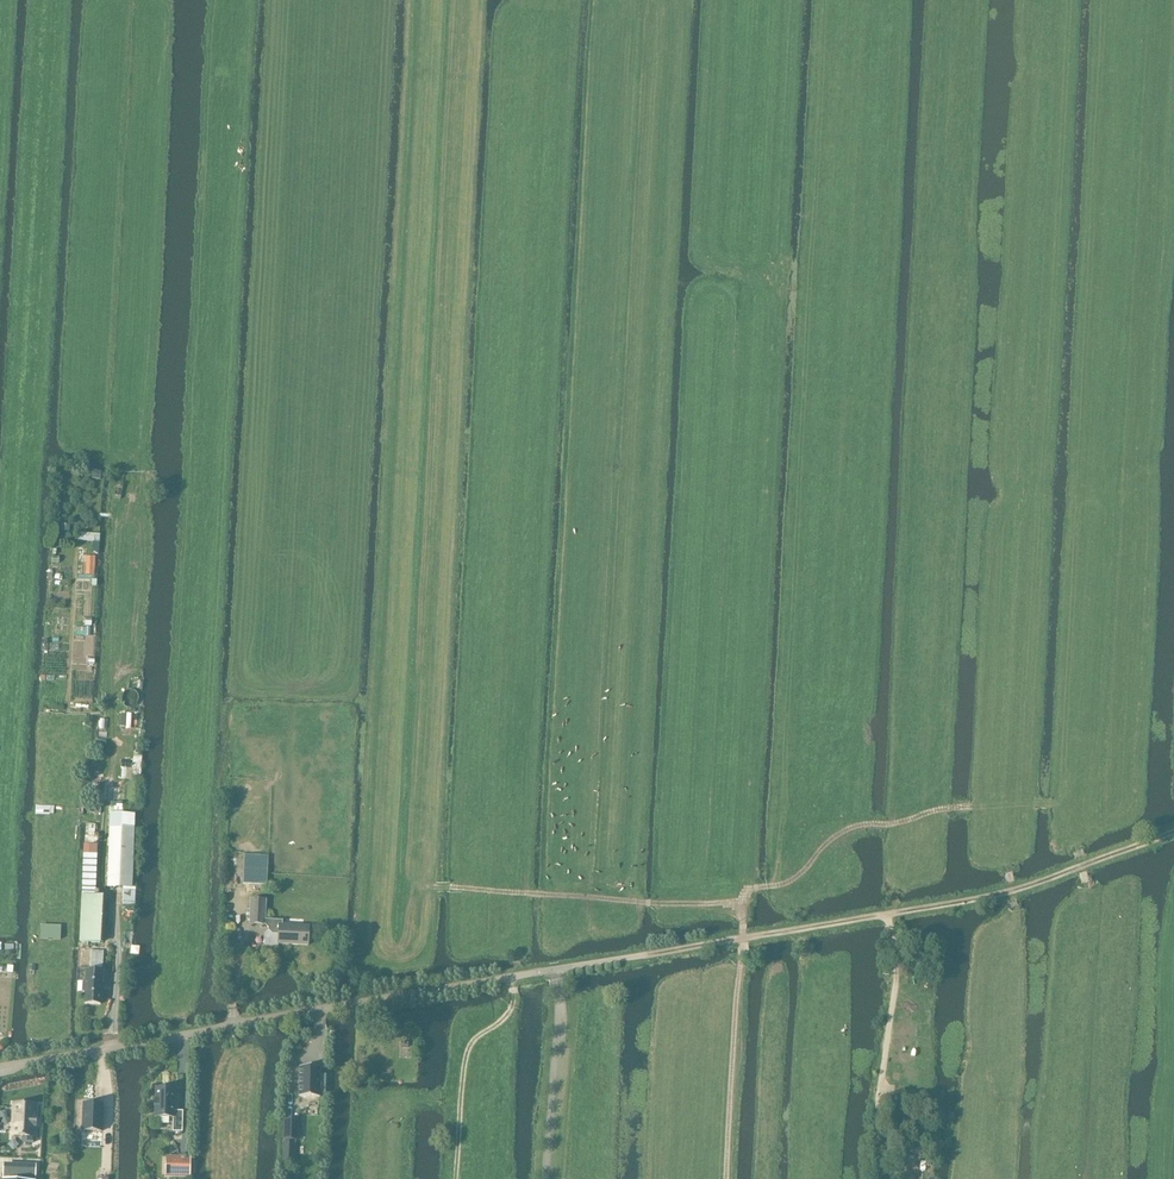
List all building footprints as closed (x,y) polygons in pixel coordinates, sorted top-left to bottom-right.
[(92,551),(98,554),(99,554),(100,534),(78,533),(78,541),(92,542),(92,551)] [(123,767),(122,778),(140,780),(142,754),(134,753),(134,758),(133,758),(132,768),(123,767)] [(109,829),(107,887),(119,887),(122,888),(122,910),(133,911),(133,902),(134,902),(135,902),(136,888),(135,888),(131,888),(134,830),(134,814),(122,814),(110,813),(109,829)] [(82,895),(83,895),(80,942),(83,942),(88,943),(94,943),(100,943),(103,896),(95,896),(97,843),(94,843),(96,824),(88,824),(86,824),(85,845),(84,845),(82,895)] [(244,855),(243,884),(267,885),(268,856),(244,855)] [(250,899),(249,924),(265,925),(268,925),(268,930),(272,934),(278,935),(278,944),(308,945),(309,926),(282,925),(282,921),(265,920),(266,900),(262,900),(262,894),(254,894),(253,899),(250,899)] [(41,925),(41,939),(61,940),(61,926),(41,925)] [(91,955),(90,968),(102,969),(103,956),(91,955)] [(83,982),(82,992),(85,992),(84,1004),(100,1004),(102,971),(86,970),(85,982),(83,982)] [(299,1067),(299,1097),(320,1098),(320,1094),(325,1094),(326,1075),(320,1075),(321,1068),(299,1067)] [(156,1089),(155,1118),(173,1118),(172,1132),(182,1132),(183,1111),(174,1111),(174,1089),(156,1089)] [(12,1103),(11,1137),(22,1138),(22,1143),(34,1144),(34,1138),(36,1138),(37,1123),(37,1104),(12,1103)] [(83,1103),(82,1131),(102,1132),(103,1104),(83,1103)] [(297,1141),(298,1121),(284,1121),(284,1140),(297,1141)] [(190,1177),(190,1157),(166,1156),(165,1177),(190,1177)] [(3,1178),(34,1178),(35,1178),(36,1168),(3,1167),(3,1178)]
